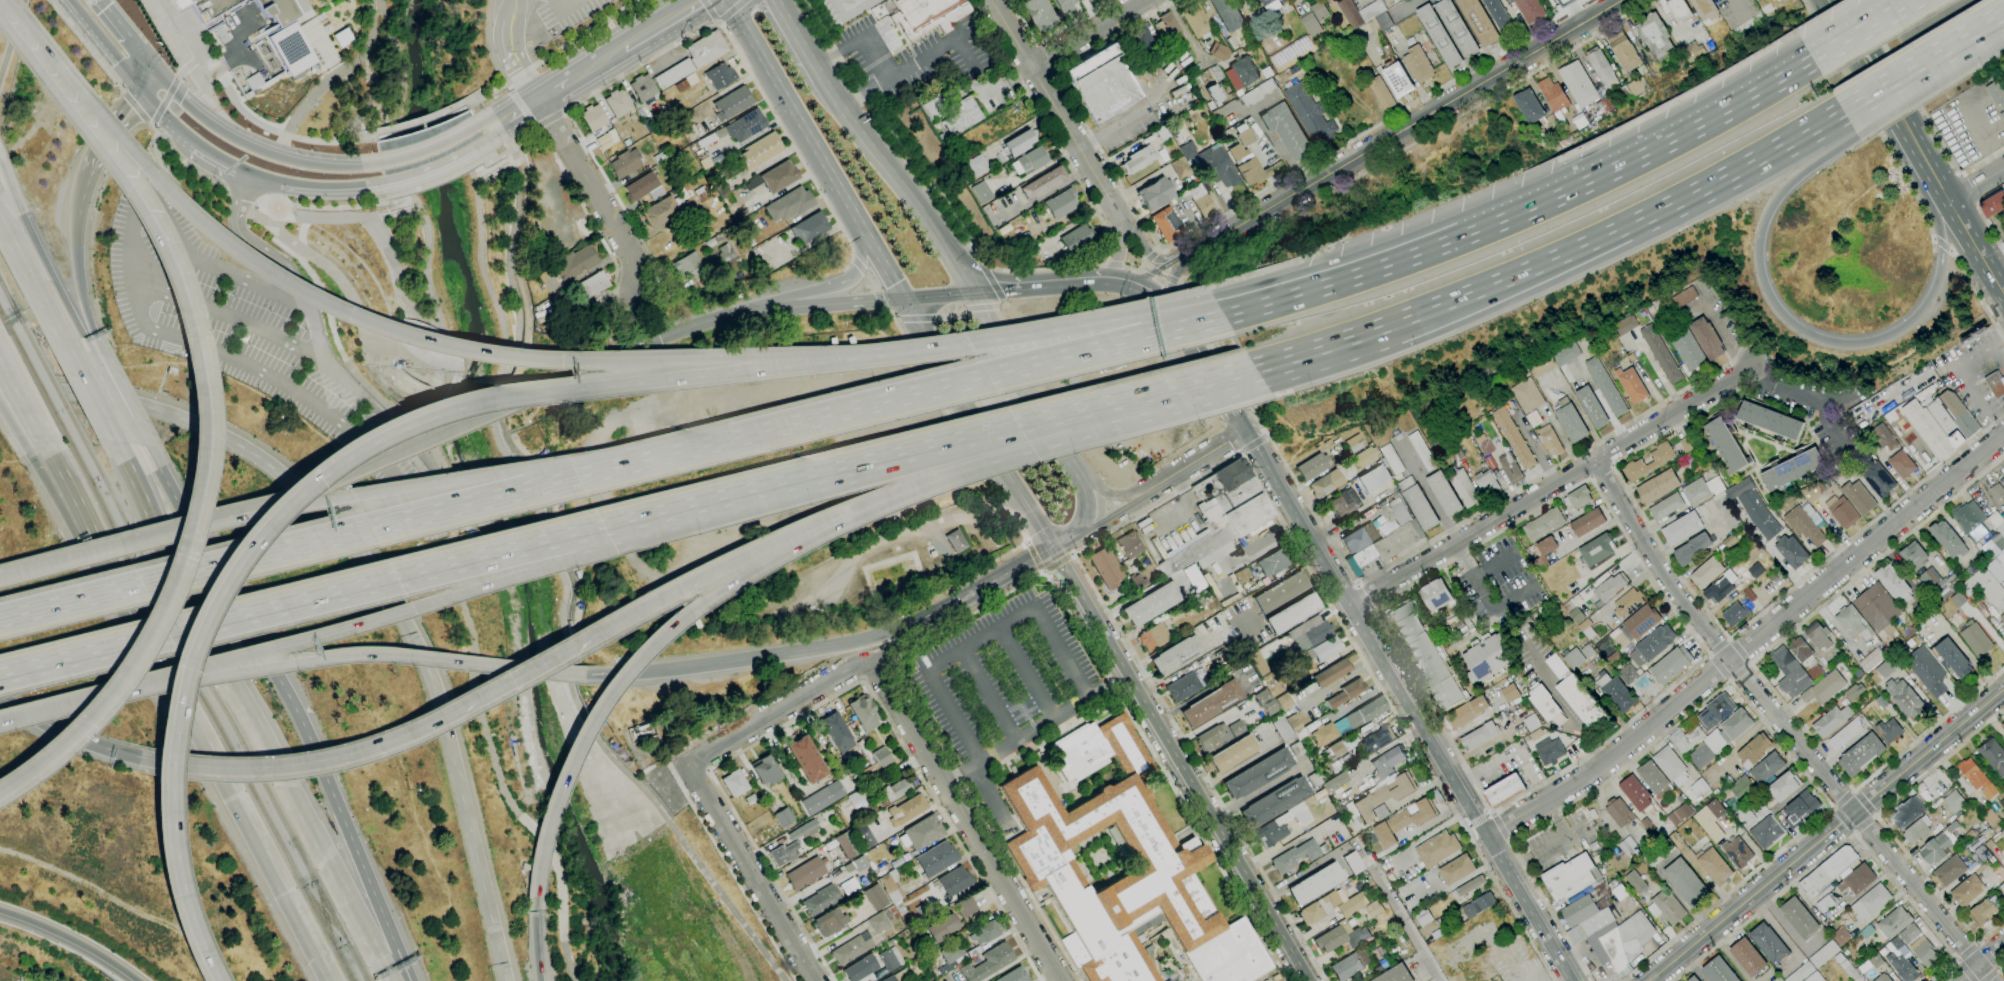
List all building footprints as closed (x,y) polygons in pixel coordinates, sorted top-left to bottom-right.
[(177,10),(171,0),(187,0),(189,3),(177,10)] [(264,18),(254,0),(291,0),(300,15),(278,28),(270,14),(264,18)] [(898,11),(891,0),(965,0),(972,11),(949,25),(951,30),(943,35),(937,25),(909,42),(898,23),(894,26),(888,17),(898,11)] [(1021,4),(1028,0),(1046,0),(1058,22),(1038,33),(1034,25),(1032,26),(1024,12),(1025,11),(1021,4)] [(1062,17),(1052,0),(1077,0),(1078,2),(1072,5),(1075,10),(1062,17)] [(1223,24),(1208,0),(1231,0),(1240,14),(1239,15),(1243,22),(1236,25),(1232,19),(1223,24)] [(1265,9),(1260,0),(1287,0),(1288,1),(1282,5),(1283,7),(1271,14),(1267,8),(1265,9)] [(1310,10),(1309,7),(1320,0),(1329,16),(1318,23),(1310,10)] [(1340,1),(1340,0),(1351,0),(1358,12),(1364,23),(1353,30),(1337,3),(1340,1)] [(1358,12),(1377,0),(1380,0),(1386,10),(1385,11),(1373,18),(1364,23),(1358,12)] [(1436,5),(1444,0),(1450,0),(1480,51),(1467,59),(1435,7),(1432,9),(1431,6),(1435,4),(1436,5)] [(1484,49),(1455,0),(1478,0),(1500,39),(1484,49)] [(1505,39),(1481,0),(1498,0),(1517,32),(1505,39)] [(1528,26),(1513,0),(1537,0),(1546,15),(1528,26)] [(1563,9),(1579,0),(1558,0),(1563,9)] [(1658,4),(1659,0),(1664,0),(1666,3),(1672,0),(1684,0),(1693,15),(1684,20),(1685,22),(1682,24),(1681,21),(1678,23),(1671,11),(1665,15),(1658,4)] [(1702,22),(1690,0),(1711,0),(1718,12),(1702,22)] [(1203,40),(1201,36),(1195,39),(1179,12),(1196,2),(1204,14),(1206,13),(1209,18),(1207,19),(1213,29),(1206,33),(1209,36),(1203,40)] [(1432,9),(1463,61),(1450,69),(1415,12),(1429,3),(1431,6),(1432,9)] [(1318,23),(1322,31),(1310,38),(1298,17),(1310,10),(1318,23)] [(1656,61),(1646,45),(1644,46),(1633,27),(1646,19),(1644,16),(1654,10),(1671,37),(1668,38),(1673,47),(1666,51),(1668,54),(1656,61)] [(1385,11),(1394,26),(1382,33),(1373,18),(1385,11)] [(1175,43),(1168,32),(1161,37),(1154,26),(1161,21),(1159,18),(1169,12),(1170,14),(1171,14),(1182,32),(1181,32),(1184,37),(1175,43)] [(266,37),(289,77),(315,62),(292,21),(266,37)] [(223,44),(214,28),(221,24),(230,40),(223,44)] [(1135,56),(1124,37),(1144,25),(1155,44),(1135,56)] [(332,35),(339,48),(353,40),(346,27),(332,35)] [(219,51),(207,31),(211,29),(223,48),(219,51)] [(695,69),(689,60),(692,58),(685,48),(715,29),(728,50),(703,66),(702,65),(695,69)] [(1626,73),(1607,40),(1621,31),(1624,35),(1630,44),(1631,44),(1636,53),(1642,63),(1626,73)] [(1269,56),(1305,37),(1312,50),(1276,69),(1269,56)] [(1097,126),(1071,83),(1064,71),(1117,40),(1126,55),(1121,58),(1144,98),(1097,126)] [(1223,61),(1209,54),(1215,42),(1228,49),(1231,53),(1229,57),(1223,61)] [(1419,85),(1417,82),(1416,82),(1402,58),(1408,54),(1406,50),(1418,44),(1436,75),(1419,85)] [(1609,94),(1607,89),(1606,90),(1601,81),(1600,82),(1586,56),(1585,53),(1596,46),(1598,49),(1600,48),(1614,73),(1613,74),(1619,84),(1617,84),(1619,88),(1609,94)] [(1243,88),(1229,65),(1246,55),(1260,79),(1243,88)] [(661,90),(654,78),(687,57),(695,70),(661,90)] [(1398,98),(1382,72),(1385,70),(1383,66),(1396,58),(1414,88),(1398,98)] [(1579,110),(1557,71),(1566,65),(1567,66),(1577,60),(1600,98),(1590,103),(1592,106),(1589,108),(1588,105),(1579,110)] [(715,91),(708,78),(707,78),(704,73),(723,62),(726,68),(729,66),(732,71),(733,70),(738,78),(715,91)] [(1210,68),(1216,65),(1223,77),(1218,81),(1210,68)] [(1633,97),(1625,86),(1640,76),(1636,69),(1643,65),(1648,73),(1642,76),(1649,87),(1633,97)] [(251,91),(245,80),(258,72),(265,82),(251,91)] [(647,105),(645,101),(640,103),(629,84),(635,81),(634,79),(640,75),(642,77),(647,73),(659,93),(651,97),(653,101),(647,105)] [(679,93),(675,85),(685,79),(684,78),(693,73),(699,81),(690,87),(690,86),(679,93)] [(1384,112),(1366,81),(1374,76),(1375,78),(1378,75),(1395,105),(1384,112)] [(1554,114),(1536,84),(1548,77),(1553,85),(1556,83),(1570,105),(1564,109),(1563,108),(1554,114)] [(1247,108),(1240,97),(1271,78),(1278,89),(1247,108)] [(1997,79),(2003,91),(2003,124),(1999,115),(2003,112),(1999,105),(1995,107),(1984,87),(1997,79)] [(1317,151),(1282,92),(1300,81),(1303,86),(1308,83),(1315,94),(1310,97),(1315,104),(1320,101),(1327,111),(1321,115),(1326,123),(1331,119),(1338,131),(1332,134),(1336,140),(1317,151)] [(1210,111),(1207,106),(1208,105),(1207,105),(1212,101),(1205,89),(1216,83),(1217,85),(1220,83),(1227,96),(1222,99),(1222,100),(1219,102),(1221,105),(1213,109),(1211,110),(1210,111)] [(720,122),(715,114),(717,112),(712,103),(733,91),(743,85),(754,103),(724,120),(720,122)] [(1621,102),(1615,91),(1624,85),(1631,96),(1621,102)] [(616,118),(604,99),(610,96),(608,93),(615,89),(617,92),(622,88),(634,108),(633,108),(635,111),(630,114),(628,111),(616,118)] [(1529,126),(1512,97),(1520,92),(1521,93),(1529,88),(1546,116),(1544,117),(1547,122),(1541,126),(1538,120),(1529,126)] [(951,137),(943,122),(963,110),(958,102),(969,95),(970,97),(973,96),(976,101),(974,102),(983,118),(951,137)] [(1602,116),(1595,104),(1609,95),(1616,107),(1602,116)] [(930,119),(922,105),(925,103),(931,99),(931,100),(935,98),(943,111),(930,119)] [(1295,164),(1274,131),(1269,134),(1259,117),(1283,103),(1314,152),(1295,164)] [(591,133),(580,114),(585,111),(584,108),(590,105),(592,107),(597,104),(608,122),(591,133)] [(738,143),(734,137),(731,139),(724,127),(757,108),(768,126),(738,143)] [(1577,130),(1570,120),(1581,113),(1587,124),(1577,130)] [(642,121),(648,117),(655,130),(649,133),(642,121)] [(1245,148),(1237,135),(1240,134),(1237,129),(1245,124),(1247,129),(1249,128),(1257,140),(1245,148)] [(1155,131),(1164,125),(1172,138),(1163,143),(1155,131)] [(594,137),(600,150),(618,142),(613,129),(594,137)] [(1002,149),(1005,147),(1003,144),(1028,129),(1036,141),(1029,146),(1030,148),(1011,159),(1011,158),(1009,159),(1002,149)] [(746,172),(736,156),(745,151),(743,149),(772,131),(783,150),(754,167),(746,172)] [(937,135),(941,132),(946,141),(942,143),(937,135)] [(713,133),(716,138),(703,146),(700,141),(713,133)] [(1179,148),(1192,140),(1197,148),(1195,149),(1198,154),(1187,160),(1187,159),(1186,160),(1179,148)] [(1226,188),(1221,180),(1214,184),(1197,155),(1218,143),(1233,167),(1242,181),(1240,182),(1241,183),(1234,187),(1233,186),(1231,188),(1230,186),(1226,188)] [(1236,163),(1228,150),(1239,143),(1244,150),(1248,148),(1250,153),(1239,159),(1240,160),(1236,163)] [(1025,176),(1023,172),(1017,175),(1011,164),(1016,161),(1015,160),(1037,147),(1040,146),(1049,161),(1047,162),(1025,176)] [(1146,146),(1149,151),(1153,149),(1158,158),(1130,175),(1129,174),(1127,175),(1121,165),(1123,164),(1123,163),(1129,159),(1127,157),(1135,152),(1135,151),(1142,147),(1143,148),(1146,146)] [(617,180),(612,170),(609,163),(617,158),(616,156),(627,150),(628,152),(635,148),(640,156),(638,158),(642,165),(617,180)] [(657,164),(653,157),(661,152),(665,159),(657,164)] [(975,178),(966,163),(980,153),(983,158),(984,157),(991,169),(975,178)] [(1250,153),(1253,157),(1238,166),(1236,163),(1240,160),(1239,159),(1250,153)] [(705,170),(700,161),(708,156),(713,165),(705,170)] [(1193,172),(1180,180),(1170,164),(1183,156),(1193,172)] [(1253,157),(1254,156),(1262,171),(1268,167),(1273,175),(1256,185),(1254,182),(1247,186),(1236,167),(1238,166),(1253,157)] [(770,195),(763,183),(753,188),(749,180),(760,174),(760,175),(787,159),(791,166),(792,166),(800,178),(770,195)] [(1027,201),(1019,188),(1059,165),(1066,177),(1060,181),(1061,183),(1034,199),(1033,197),(1027,201)] [(631,204),(625,195),(628,193),(624,187),(651,170),(665,193),(653,201),(648,193),(631,204)] [(1149,212),(1136,192),(1143,188),(1156,181),(1156,180),(1163,176),(1166,182),(1170,179),(1175,187),(1171,189),(1176,197),(1168,201),(1168,200),(1149,212)] [(971,187),(983,179),(994,198),(982,205),(971,187)] [(1204,219),(1204,218),(1203,218),(1193,202),(1194,201),(1188,191),(1206,180),(1212,190),(1207,194),(1207,195),(1209,194),(1213,200),(1211,201),(1217,212),(1213,214),(1214,216),(1209,219),(1208,217),(1204,219)] [(721,197),(715,187),(725,181),(731,191),(721,197)] [(694,191),(707,184),(709,188),(696,195),(694,191)] [(773,222),(764,207),(800,185),(804,192),(807,190),(815,204),(797,216),(795,213),(781,222),(779,218),(773,222)] [(1054,221),(1043,203),(1050,198),(1050,199),(1066,190),(1071,187),(1077,197),(1072,200),(1077,207),(1054,221)] [(701,203),(697,195),(707,189),(712,197),(701,203)] [(2002,191),(2003,194),(2003,210),(1988,220),(1979,205),(2002,191)] [(652,230),(641,212),(671,194),(674,199),(680,195),(684,202),(678,205),(681,212),(652,230)] [(1167,245),(1150,217),(1169,205),(1186,234),(1167,245)] [(802,245),(797,237),(794,238),(789,229),(820,210),(825,219),(824,219),(830,229),(802,245)] [(1070,256),(1059,238),(1083,223),(1087,230),(1090,228),(1096,238),(1093,240),(1094,241),(1070,256)] [(1012,257),(1004,244),(1015,237),(1018,242),(1017,242),(1022,251),(1012,257)] [(565,281),(563,278),(561,279),(551,263),(572,251),(573,253),(590,243),(601,262),(586,271),(585,269),(581,271),(582,273),(576,277),(576,278),(573,280),(572,277),(565,281)] [(732,275),(725,264),(726,263),(720,253),(722,252),(719,248),(728,243),(736,257),(737,257),(744,268),(732,275)] [(554,258),(550,252),(558,247),(562,254),(554,258)] [(693,278),(690,273),(682,277),(673,264),(696,250),(707,269),(693,278)] [(589,298),(580,283),(602,270),(611,285),(599,292),(600,294),(596,296),(595,294),(589,298)] [(1677,309),(1670,298),(1690,286),(1697,297),(1677,309)] [(549,306),(546,300),(564,291),(567,296),(549,306)] [(1616,339),(1608,328),(1631,314),(1638,325),(1616,339)] [(1709,362),(1687,325),(1702,316),(1707,323),(1709,322),(1722,345),(1720,346),(1724,353),(1709,362)] [(1671,385),(1668,380),(1667,380),(1665,378),(1666,377),(1656,360),(1655,361),(1652,356),(1653,355),(1644,339),(1643,340),(1641,337),(1642,336),(1639,331),(1651,323),(1683,377),(1671,385)] [(1689,373),(1669,339),(1687,328),(1707,362),(1689,373)] [(1550,356),(1573,342),(1581,354),(1558,368),(1556,366),(1550,356)] [(1556,366),(1534,379),(1526,368),(1549,354),(1550,356),(1556,366)] [(1616,418),(1613,412),(1612,413),(1610,411),(1611,410),(1604,398),(1603,399),(1601,396),(1602,396),(1597,387),(1596,387),(1594,384),(1595,384),(1588,372),(1587,372),(1585,369),(1586,369),(1583,364),(1596,356),(1628,411),(1616,418)] [(1633,406),(1613,372),(1620,368),(1623,373),(1632,367),(1650,396),(1633,406)] [(2002,378),(2003,377),(2003,395),(1996,400),(1983,379),(1997,370),(2002,378)] [(1524,415),(1509,389),(1529,377),(1544,403),(1524,415)] [(1596,430),(1574,393),(1587,385),(1610,422),(1596,430)] [(1553,403),(1549,401),(1549,400),(1544,390),(1563,395),(1563,396),(1553,402),(1553,403)] [(1925,407),(1946,390),(1953,393),(1982,430),(1958,449),(1925,407)] [(1573,444),(1554,412),(1560,408),(1557,402),(1566,396),(1570,403),(1571,402),(1589,434),(1573,444)] [(1958,449),(1940,462),(1900,410),(1916,398),(1923,408),(1925,407),(1958,449)] [(1782,443),(1777,441),(1779,435),(1754,426),(1752,432),(1747,430),(1749,424),(1737,419),(1744,400),(1804,423),(1797,441),(1785,437),(1782,443)] [(1525,471),(1490,414),(1503,406),(1505,410),(1508,408),(1510,411),(1508,412),(1510,415),(1508,416),(1515,427),(1517,426),(1518,429),(1517,430),(1523,441),(1525,440),(1527,443),(1525,444),(1531,455),(1533,454),(1535,457),(1533,459),(1536,464),(1525,471)] [(1531,429),(1524,417),(1535,410),(1542,422),(1531,429)] [(1728,476),(1724,470),(1727,468),(1715,448),(1713,449),(1710,444),(1713,442),(1704,426),(1720,417),(1727,429),(1732,426),(1735,431),(1731,434),(1745,459),(1750,456),(1754,461),(1728,476)] [(1882,449),(1869,432),(1882,422),(1899,445),(1890,451),(1886,446),(1882,449)] [(1550,457),(1544,445),(1542,446),(1537,437),(1539,436),(1536,430),(1549,424),(1564,451),(1555,456),(1554,455),(1550,457)] [(1428,472),(1406,436),(1416,431),(1437,467),(1428,472)] [(1352,454),(1346,442),(1360,433),(1367,445),(1352,454)] [(1483,456),(1476,445),(1477,444),(1475,440),(1473,441),(1472,440),(1477,437),(1481,435),(1485,441),(1487,440),(1493,450),(1483,456)] [(1686,453),(1679,441),(1687,437),(1693,449),(1686,453)] [(1631,484),(1621,467),(1633,460),(1634,463),(1641,458),(1646,466),(1654,461),(1649,453),(1657,449),(1655,447),(1666,440),(1676,456),(1631,484)] [(1396,482),(1393,477),(1394,476),(1379,449),(1389,443),(1405,470),(1400,473),(1403,478),(1396,482)] [(1360,470),(1358,467),(1356,468),(1353,462),(1355,460),(1353,457),(1370,446),(1371,448),(1373,447),(1373,448),(1375,447),(1380,454),(1375,457),(1377,459),(1374,461),(1376,464),(1371,468),(1369,464),(1360,470)] [(1454,463),(1448,453),(1458,446),(1464,457),(1454,463)] [(1512,486),(1510,482),(1509,482),(1500,468),(1501,468),(1498,461),(1506,456),(1502,449),(1506,446),(1515,461),(1514,461),(1524,478),(1512,486)] [(1769,492),(1760,475),(1773,468),(1770,464),(1777,460),(1779,465),(1798,456),(1795,451),(1800,449),(1803,453),(1815,447),(1824,465),(1769,492)] [(1902,480),(1886,461),(1901,449),(1917,469),(1902,480)] [(1305,482),(1295,468),(1320,452),(1322,456),(1326,454),(1330,460),(1331,460),(1334,464),(1305,482)] [(1686,462),(1682,457),(1688,453),(1691,458),(1686,462)] [(1241,457),(1242,457),(1242,458),(1243,458),(1243,459),(1243,460),(1243,461),(1243,462),(1244,464),(1245,464),(1252,476),(1251,476),(1260,492),(1274,516),(1237,537),(1236,536),(1228,540),(1234,550),(1200,569),(1195,561),(1194,562),(1193,560),(1164,577),(1154,560),(1206,529),(1203,524),(1207,521),(1204,515),(1203,516),(1202,514),(1201,515),(1196,505),(1202,502),(1203,503),(1214,496),(1208,486),(1200,491),(1202,495),(1198,497),(1191,487),(1212,474),(1212,473),(1235,459),(1236,459),(1236,458),(1236,457),(1237,457),(1238,457),(1238,456),(1239,456),(1240,456),(1240,457),(1241,457)] [(1882,501),(1874,491),(1873,491),(1869,487),(1870,486),(1861,475),(1865,472),(1859,465),(1870,456),(1876,463),(1877,462),(1897,486),(1889,492),(1890,494),(1882,501)] [(1368,494),(1358,477),(1381,463),(1379,460),(1383,458),(1388,466),(1385,468),(1392,480),(1368,494)] [(1317,500),(1317,499),(1314,499),(1312,495),(1313,492),(1308,485),(1336,468),(1345,483),(1317,500)] [(1475,511),(1472,506),(1466,510),(1447,477),(1462,468),(1481,501),(1479,502),(1482,507),(1475,511)] [(1645,506),(1635,489),(1671,468),(1681,485),(1645,506)] [(1486,500),(1479,490),(1479,489),(1474,482),(1476,480),(1474,477),(1481,472),(1482,474),(1489,469),(1496,479),(1494,481),(1501,491),(1493,497),(1492,496),(1486,500)] [(1448,518),(1425,479),(1441,470),(1464,509),(1448,518)] [(1425,532),(1402,493),(1404,491),(1399,483),(1411,476),(1416,484),(1417,484),(1438,518),(1437,518),(1440,523),(1425,532)] [(1687,507),(1679,493),(1682,492),(1680,489),(1702,477),(1705,483),(1717,476),(1725,489),(1715,495),(1713,493),(1690,506),(1690,505),(1687,507)] [(1766,510),(1782,529),(1768,541),(1751,521),(1737,497),(1729,501),(1725,495),(1724,491),(1748,477),(1754,487),(1753,488),(1766,510)] [(1862,517),(1839,489),(1848,482),(1851,486),(1858,480),(1877,504),(1862,517)] [(1999,483),(2003,490),(2003,495),(1997,500),(1989,489),(1996,484),(1996,485),(1999,483)] [(1575,510),(1571,505),(1568,507),(1563,499),(1567,497),(1566,496),(1585,485),(1590,493),(1588,494),(1592,500),(1575,510)] [(1809,504),(1799,491),(1813,485),(1821,494),(1809,504)] [(1336,520),(1325,502),(1350,487),(1361,505),(1336,520)] [(1741,524),(1730,531),(1714,503),(1715,503),(1712,497),(1723,491),(1724,491),(1725,495),(1741,524)] [(1655,522),(1648,510),(1677,492),(1685,505),(1655,522)] [(1845,530),(1843,528),(1843,529),(1830,514),(1831,513),(1827,508),(1828,508),(1824,503),(1834,495),(1837,500),(1842,496),(1846,500),(1847,500),(1859,515),(1858,516),(1860,518),(1845,530)] [(1976,544),(1952,515),(1950,512),(1958,505),(1961,508),(1966,503),(1967,504),(1972,500),(1987,518),(1982,523),(1990,532),(1976,544)] [(1816,548),(1807,538),(1806,539),(1801,534),(1798,536),(1783,517),(1798,505),(1804,512),(1805,511),(1807,513),(1806,514),(1809,518),(1810,517),(1812,520),(1811,521),(1827,539),(1816,548)] [(1531,543),(1521,527),(1526,525),(1525,524),(1530,521),(1531,522),(1547,512),(1546,511),(1551,508),(1552,509),(1556,507),(1566,522),(1531,543)] [(1578,539),(1569,524),(1597,508),(1606,522),(1578,539)] [(1669,548),(1665,541),(1666,540),(1660,530),(1693,510),(1703,527),(1699,529),(1700,529),(1669,548)] [(1996,510),(2003,520),(2003,522),(1996,528),(1988,518),(1996,510)] [(1357,567),(1351,556),(1414,519),(1425,537),(1381,562),(1378,555),(1357,567)] [(1945,521),(1950,527),(1965,546),(1965,547),(1969,552),(1961,558),(1959,554),(1952,560),(1928,529),(1936,523),(1937,524),(1940,521),(1945,521)] [(1996,527),(2003,521),(2003,537),(1996,527)] [(1350,554),(1346,547),(1344,548),(1340,539),(1364,525),(1365,528),(1367,527),(1368,529),(1371,527),(1372,530),(1370,531),(1372,534),(1366,537),(1370,544),(1353,553),(1353,552),(1350,554)] [(954,554),(967,546),(957,528),(944,536),(954,554)] [(1128,560),(1116,540),(1133,530),(1145,550),(1128,560)] [(1590,567),(1578,550),(1606,532),(1608,534),(1609,533),(1613,538),(1611,539),(1617,549),(1613,551),(1614,552),(1590,567)] [(1682,568),(1672,552),(1688,543),(1688,542),(1705,532),(1708,537),(1713,535),(1717,542),(1703,550),(1704,553),(1698,556),(1699,558),(1682,568)] [(1999,533),(2003,540),(2003,548),(1991,559),(1981,547),(1999,533)] [(1728,549),(1722,542),(1732,534),(1737,540),(1728,549)] [(1794,571),(1774,546),(1779,541),(1777,542),(1775,539),(1778,536),(1780,538),(1784,535),(1787,539),(1792,535),(1810,557),(1802,564),(1802,565),(1794,571)] [(1538,572),(1532,562),(1542,556),(1535,545),(1551,536),(1559,548),(1544,557),(1549,565),(1538,572)] [(1915,572),(1913,570),(1913,571),(1899,553),(1915,540),(1929,557),(1922,563),(1924,565),(1915,572)] [(1108,592),(1087,557),(1106,545),(1124,576),(1116,580),(1119,585),(1108,592)] [(1265,577),(1256,562),(1280,547),(1289,564),(1271,575),(1270,574),(1265,577)] [(1995,558),(2003,551),(2003,571),(1995,558)] [(1700,591),(1688,577),(1713,555),(1725,569),(1700,591)] [(1755,580),(1746,571),(1756,562),(1765,571),(1755,580)] [(1195,593),(1182,570),(1193,563),(1206,586),(1195,593)] [(1904,605),(1900,600),(1897,602),(1874,573),(1882,567),(1883,569),(1889,564),(1896,572),(1897,571),(1904,580),(1903,581),(1911,591),(1908,593),(1912,598),(1904,605)] [(1240,585),(1233,574),(1246,566),(1251,575),(1246,577),(1248,581),(1240,585)] [(1943,599),(1940,596),(1935,599),(1922,584),(1917,578),(1931,566),(1942,580),(1944,578),(1945,579),(1953,573),(1962,583),(1943,599)] [(1984,566),(2003,591),(2003,612),(2001,609),(1998,611),(1995,607),(1995,608),(1979,588),(1972,594),(1990,616),(1986,619),(1969,598),(1968,598),(1959,586),(1984,566)] [(1715,605),(1711,600),(1708,602),(1701,594),(1713,583),(1718,580),(1719,581),(1724,577),(1722,575),(1729,569),(1738,579),(1731,584),(1734,588),(1715,605)] [(1262,614),(1252,598),(1299,570),(1309,586),(1262,614)] [(1922,594),(1906,574),(1910,570),(1926,590),(1922,594)] [(1603,604),(1593,591),(1611,576),(1613,578),(1619,573),(1620,574),(1622,572),(1629,581),(1626,583),(1627,584),(1603,604)] [(1435,615),(1434,613),(1432,614),(1418,592),(1421,590),(1421,589),(1438,578),(1439,579),(1441,578),(1456,603),(1451,606),(1449,602),(1439,609),(1441,612),(1435,615)] [(1134,628),(1129,619),(1127,620),(1121,609),(1171,579),(1177,590),(1176,590),(1181,599),(1134,628)] [(1888,637),(1882,630),(1877,634),(1851,603),(1877,581),(1903,613),(1890,623),(1896,630),(1888,637)] [(1618,619),(1612,611),(1617,608),(1613,603),(1633,588),(1636,592),(1639,590),(1643,596),(1641,598),(1645,603),(1625,618),(1623,615),(1618,619)] [(1751,603),(1742,593),(1747,588),(1756,598),(1751,603)] [(1275,636),(1265,619),(1312,591),(1322,607),(1275,636)] [(1186,616),(1178,604),(1190,596),(1198,608),(1186,616)] [(1444,710),(1442,707),(1441,708),(1437,701),(1438,701),(1437,699),(1436,699),(1432,693),(1433,692),(1430,687),(1429,687),(1418,670),(1419,669),(1417,665),(1416,665),(1405,647),(1406,647),(1403,642),(1402,642),(1398,635),(1399,634),(1398,633),(1397,633),(1392,626),(1393,626),(1390,620),(1389,621),(1385,613),(1398,605),(1396,603),(1406,597),(1407,600),(1406,601),(1409,605),(1413,602),(1420,613),(1415,616),(1422,627),(1426,625),(1432,635),(1429,638),(1435,649),(1439,646),(1446,658),(1442,660),(1449,671),(1453,669),(1459,679),(1455,681),(1462,693),(1465,691),(1468,697),(1466,698),(1465,697),(1444,710)] [(1924,615),(1916,605),(1926,597),(1929,601),(1932,598),(1937,605),(1924,615)] [(1577,625),(1562,607),(1571,598),(1579,607),(1578,608),(1586,618),(1577,625)] [(1541,614),(1538,609),(1548,601),(1552,606),(1541,614)] [(1731,629),(1720,615),(1737,602),(1741,607),(1744,604),(1751,612),(1731,629)] [(1630,642),(1619,629),(1624,626),(1622,624),(1646,604),(1651,610),(1653,608),(1662,619),(1636,641),(1634,639),(1630,642)] [(1875,645),(1869,638),(1865,642),(1863,638),(1860,641),(1858,639),(1854,642),(1852,639),(1852,640),(1845,632),(1834,618),(1839,613),(1838,611),(1844,606),(1845,608),(1851,604),(1876,634),(1874,635),(1879,641),(1875,645)] [(1995,617),(2003,630),(2003,611),(1995,617)] [(1589,640),(1577,626),(1587,618),(1592,624),(1590,626),(1596,634),(1589,640)] [(1306,649),(1298,636),(1303,633),(1303,632),(1325,619),(1334,634),(1312,647),(1311,646),(1306,649)] [(1978,659),(1959,634),(1967,628),(1964,624),(1971,619),(1974,623),(1975,622),(1994,647),(1978,659)] [(1148,651),(1143,644),(1142,645),(1137,637),(1139,636),(1139,634),(1161,621),(1163,625),(1163,626),(1170,638),(1148,651)] [(1819,651),(1803,630),(1815,621),(1822,629),(1825,626),(1830,633),(1826,636),(1833,645),(1826,650),(1824,647),(1819,651)] [(1639,667),(1628,655),(1635,649),(1633,647),(1660,626),(1661,627),(1666,624),(1676,637),(1672,641),(1674,643),(1648,664),(1645,662),(1639,667)] [(1472,685),(1466,675),(1470,672),(1462,655),(1468,652),(1467,651),(1473,647),(1471,643),(1477,640),(1479,644),(1483,641),(1481,637),(1488,633),(1490,637),(1495,634),(1496,636),(1502,632),(1508,642),(1503,645),(1512,660),(1507,663),(1508,664),(1503,667),(1506,672),(1499,676),(1497,672),(1479,682),(1478,681),(1472,685)] [(1160,676),(1150,660),(1157,656),(1156,655),(1186,636),(1187,638),(1193,634),(1203,650),(1160,676)] [(1318,663),(1314,657),(1310,659),(1305,651),(1311,648),(1334,635),(1342,649),(1318,663)] [(1823,673),(1813,681),(1805,672),(1809,669),(1807,666),(1805,668),(1787,647),(1792,643),(1790,641),(1793,638),(1795,640),(1799,636),(1814,654),(1812,655),(1818,662),(1816,664),(1823,673)] [(1961,680),(1934,648),(1948,637),(1974,671),(1961,680)] [(1290,653),(1285,645),(1291,641),(1296,649),(1290,653)] [(1588,659),(1580,650),(1588,643),(1596,652),(1588,659)] [(1662,687),(1648,669),(1651,666),(1651,667),(1677,646),(1678,648),(1682,645),(1693,659),(1690,662),(1691,664),(1662,687)] [(1792,700),(1786,693),(1785,694),(1783,692),(1782,693),(1778,688),(1779,687),(1777,684),(1786,677),(1778,667),(1777,668),(1769,657),(1768,654),(1772,651),(1773,652),(1782,645),(1813,683),(1795,698),(1795,697),(1792,700)] [(1867,674),(1858,663),(1880,645),(1882,648),(1880,650),(1886,658),(1867,674)] [(1935,700),(1903,661),(1922,645),(1946,675),(1941,679),(1943,681),(1941,682),(1947,690),(1935,700)] [(1573,671),(1562,658),(1564,657),(1561,653),(1566,649),(1569,653),(1575,647),(1586,660),(1573,671)] [(1258,676),(1267,672),(1258,650),(1248,654),(1258,676)] [(1611,665),(1606,659),(1616,650),(1622,656),(1611,665)] [(1594,736),(1555,688),(1564,680),(1562,678),(1559,680),(1544,662),(1554,653),(1571,674),(1572,673),(1612,722),(1594,736)] [(1318,689),(1311,677),(1343,657),(1346,662),(1348,661),(1352,669),(1318,689)] [(1883,679),(1875,669),(1887,659),(1895,669),(1883,679)] [(1627,686),(1617,674),(1629,664),(1639,676),(1627,686)] [(1820,706),(1812,697),(1804,704),(1798,697),(1811,686),(1812,688),(1834,669),(1847,684),(1820,706)] [(1858,679),(1853,674),(1859,669),(1864,674),(1858,679)] [(1175,703),(1165,686),(1192,670),(1202,687),(1175,703)] [(1620,716),(1599,689),(1600,688),(1596,682),(1600,678),(1597,674),(1603,670),(1611,680),(1616,676),(1637,703),(1620,716)] [(1636,698),(1627,687),(1646,671),(1650,676),(1647,679),(1652,684),(1636,698)] [(1190,729),(1180,711),(1187,707),(1186,706),(1217,688),(1216,686),(1233,676),(1245,696),(1190,729)] [(1330,709),(1325,700),(1342,690),(1340,687),(1357,677),(1357,678),(1359,677),(1362,682),(1363,682),(1367,689),(1348,700),(1347,698),(1339,703),(1340,704),(1330,709)] [(1284,690),(1281,685),(1292,678),(1295,683),(1284,690)] [(1913,720),(1911,717),(1909,719),(1892,699),(1893,698),(1884,688),(1889,685),(1887,683),(1891,679),(1893,681),(1897,678),(1900,681),(1902,679),(1924,705),(1921,708),(1923,711),(1913,720)] [(1880,691),(1875,686),(1881,680),(1886,686),(1880,691)] [(1519,696),(1513,683),(1500,689),(1506,702),(1519,696)] [(1559,728),(1552,719),(1548,723),(1528,699),(1530,697),(1528,694),(1531,692),(1528,689),(1536,683),(1539,686),(1541,684),(1552,698),(1550,699),(1568,721),(1559,728)] [(1851,702),(1844,693),(1855,684),(1857,687),(1860,684),(1865,690),(1859,695),(1862,697),(1857,701),(1855,698),(1851,702)] [(1264,708),(1263,707),(1262,708),(1254,696),(1263,690),(1262,689),(1265,687),(1267,690),(1268,690),(1274,700),(1267,705),(1268,706),(1264,708)] [(1283,710),(1276,699),(1287,691),(1294,703),(1283,710)] [(1707,732),(1699,722),(1700,721),(1697,717),(1707,709),(1705,706),(1721,694),(1724,692),(1737,707),(1734,709),(1735,710),(1707,732)] [(864,733),(847,704),(855,699),(855,698),(861,694),(867,696),(875,710),(874,711),(878,718),(876,719),(879,725),(864,733)] [(1449,734),(1441,720),(1446,717),(1445,715),(1469,701),(1470,702),(1483,694),(1490,707),(1479,714),(1480,716),(1455,731),(1454,731),(1449,734)] [(1354,729),(1351,725),(1348,727),(1342,717),(1347,715),(1382,695),(1389,707),(1363,723),(1363,724),(1354,729)] [(1882,709),(1874,700),(1880,695),(1888,704),(1882,709)] [(1822,740),(1810,727),(1836,706),(1840,711),(1845,707),(1840,702),(1845,698),(1849,703),(1847,705),(1854,714),(1822,740)] [(1727,743),(1720,734),(1724,731),(1719,726),(1741,707),(1755,723),(1733,742),(1731,740),(1727,743)] [(836,748),(819,720),(835,711),(852,738),(851,739),(854,745),(840,753),(837,748),(836,748)] [(1284,743),(1269,718),(1280,711),(1295,737),(1284,743)] [(1272,967),(1248,980),(1200,980),(1164,921),(1151,928),(1151,927),(1146,930),(1147,931),(1143,933),(1147,939),(1139,944),(1161,980),(1088,980),(1080,967),(1076,969),(1065,950),(1079,941),(1045,884),(1036,890),(1042,899),(1036,902),(1022,879),(1024,878),(1004,844),(1024,831),(997,786),(1013,776),(1008,768),(1012,766),(1017,774),(1033,764),(1062,813),(1098,792),(1096,789),(1106,784),(1107,786),(1125,776),(1112,754),(1106,758),(1108,762),(1075,781),(1073,778),(1066,783),(1053,760),(1058,757),(1050,744),(1085,723),(1086,725),(1092,721),(1095,728),(1123,712),(1129,723),(1128,723),(1156,771),(1137,782),(1141,788),(1144,787),(1150,798),(1148,799),(1175,846),(1193,836),(1198,845),(1201,844),(1210,860),(1190,872),(1214,912),(1215,912),(1224,927),(1242,916),(1272,967)] [(1530,733),(1522,720),(1533,713),(1541,726),(1530,733)] [(1293,733),(1286,720),(1296,714),(1304,727),(1293,733)] [(1683,755),(1673,744),(1674,744),(1668,736),(1678,728),(1684,735),(1686,733),(1680,725),(1692,715),(1696,719),(1697,725),(1706,736),(1683,755)] [(1836,751),(1827,741),(1857,716),(1862,729),(1836,751)] [(1467,752),(1460,739),(1484,725),(1484,724),(1492,720),(1496,718),(1499,723),(1495,726),(1497,729),(1499,728),(1501,732),(1467,752)] [(1887,745),(1873,727),(1881,721),(1883,725),(1893,718),(1904,732),(1898,737),(1900,738),(1896,742),(1894,740),(1887,745)] [(1206,752),(1202,747),(1200,745),(1199,746),(1195,740),(1197,739),(1196,737),(1217,724),(1218,725),(1223,722),(1227,727),(1240,720),(1246,730),(1233,737),(1212,750),(1211,749),(1206,752)] [(1319,747),(1318,746),(1317,746),(1315,743),(1316,742),(1310,733),(1316,730),(1315,728),(1321,723),(1323,726),(1330,721),(1339,735),(1319,747)] [(1385,724),(1386,726),(1388,724),(1396,737),(1393,739),(1394,739),(1371,753),(1371,751),(1366,754),(1360,743),(1363,741),(1361,739),(1385,724)] [(1297,740),(1294,733),(1305,727),(1308,734),(1297,740)] [(1533,741),(1528,734),(1540,728),(1544,735),(1533,741)] [(1747,771),(1741,765),(1744,763),(1736,754),(1760,734),(1762,732),(1773,744),(1763,753),(1765,755),(1747,771)] [(1851,779),(1838,762),(1842,759),(1841,757),(1872,732),(1886,750),(1877,757),(1875,755),(1858,769),(1860,771),(1851,779)] [(1218,775),(1208,757),(1248,733),(1258,751),(1218,775)] [(808,784),(786,745),(805,734),(827,773),(808,784)] [(1545,767),(1533,746),(1548,737),(1551,742),(1558,738),(1567,753),(1545,767)] [(1992,738),(2003,752),(2003,778),(2003,779),(2001,776),(2000,777),(1995,772),(1977,751),(1983,746),(1981,744),(1989,737),(1991,739),(1992,738)] [(1335,758),(1328,747),(1339,740),(1346,751),(1335,758)] [(1296,758),(1289,746),(1298,741),(1305,752),(1296,758)] [(1699,770),(1687,757),(1704,743),(1715,756),(1699,770)] [(882,768),(872,753),(883,745),(893,761),(882,768)] [(1375,785),(1371,779),(1374,777),(1372,774),(1376,772),(1370,762),(1399,745),(1407,758),(1392,767),(1394,770),(1387,775),(1388,777),(1375,785)] [(1678,788),(1672,781),(1671,782),(1652,758),(1667,745),(1687,769),(1682,773),(1688,779),(1678,788)] [(1233,800),(1230,794),(1229,795),(1226,791),(1227,790),(1222,782),(1284,746),(1294,764),(1287,768),(1287,769),(1241,797),(1240,796),(1233,800)] [(1759,786),(1748,772),(1774,751),(1786,765),(1759,786)] [(769,785),(767,781),(761,784),(751,767),(759,762),(758,759),(768,754),(782,777),(769,785)] [(1988,801),(1980,791),(1982,789),(1981,787),(1976,791),(1956,766),(1963,760),(1965,762),(1970,758),(1990,783),(1991,783),(1999,792),(1988,801)] [(1660,800),(1656,795),(1654,796),(1635,773),(1650,760),(1670,784),(1668,785),(1672,790),(1660,800)] [(867,783),(861,772),(876,762),(883,774),(867,783)] [(733,798),(721,779),(730,774),(729,773),(737,768),(749,788),(733,798)] [(1328,793),(1322,784),(1344,770),(1349,780),(1328,793)] [(1768,810),(1761,801),(1771,793),(1767,788),(1789,770),(1793,776),(1795,774),(1803,783),(1799,787),(1800,788),(1779,805),(1778,803),(1770,810),(1768,810)] [(1314,788),(1307,776),(1316,771),(1323,782),(1314,788)] [(1364,825),(1351,803),(1363,796),(1369,793),(1367,791),(1379,784),(1380,787),(1386,783),(1387,785),(1395,780),(1394,778),(1405,772),(1415,790),(1397,801),(1396,800),(1394,801),(1392,797),(1372,809),(1373,810),(1384,804),(1390,814),(1379,821),(1377,818),(1364,825)] [(1493,808),(1492,806),(1491,807),(1483,794),(1484,794),(1484,792),(1516,772),(1526,788),(1524,790),(1525,791),(1496,808),(1495,807),(1493,808)] [(809,816),(801,801),(847,773),(856,788),(809,816)] [(1642,815),(1640,813),(1639,814),(1617,785),(1631,774),(1642,788),(1643,787),(1651,796),(1647,799),(1652,804),(1644,811),(1645,813),(1642,815)] [(1738,799),(1754,786),(1744,774),(1728,787),(1738,799)] [(1250,830),(1239,812),(1247,807),(1246,806),(1294,778),(1294,779),(1301,775),(1311,793),(1250,830)] [(884,806),(876,792),(887,785),(888,787),(905,776),(906,778),(909,776),(913,782),(910,784),(913,788),(896,799),(896,800),(890,804),(889,803),(884,806)] [(1695,795),(1689,787),(1701,778),(1710,789),(1703,795),(1700,791),(1695,795)] [(852,805),(847,796),(859,789),(869,784),(874,792),(852,805)] [(1821,805),(1810,813),(1810,812),(1807,815),(1805,813),(1799,818),(1802,821),(1792,830),(1784,820),(1788,817),(1783,810),(1786,808),(1785,807),(1800,796),(1799,795),(1807,789),(1813,798),(1814,797),(1821,805)] [(1953,814),(1941,801),(1954,789),(1966,803),(1953,814)] [(899,826),(895,819),(893,821),(891,818),(892,818),(888,811),(889,811),(887,809),(897,804),(898,805),(920,792),(929,807),(924,810),(899,826)] [(749,806),(744,798),(753,793),(757,801),(749,806)] [(1900,832),(1889,818),(1897,811),(1896,810),(1911,797),(1912,798),(1917,794),(1920,798),(1918,800),(1927,810),(1924,812),(1925,812),(1900,832)] [(1372,829),(1391,817),(1390,816),(1395,813),(1396,815),(1414,804),(1417,809),(1418,809),(1415,803),(1426,797),(1436,815),(1417,827),(1415,823),(1414,824),(1412,822),(1393,834),(1398,843),(1385,851),(1372,829)] [(1620,829),(1605,808),(1608,806),(1606,804),(1614,798),(1616,800),(1620,797),(1631,812),(1637,819),(1632,823),(1630,821),(1620,829)] [(1717,819),(1706,806),(1715,798),(1727,811),(1717,819)] [(1992,829),(1981,815),(1990,808),(1989,805),(1994,801),(2000,809),(1994,813),(2001,822),(1992,829)] [(868,805),(873,802),(878,809),(872,813),(868,805)] [(1350,820),(1344,810),(1352,805),(1358,816),(1350,820)] [(1745,829),(1733,814),(1745,805),(1756,819),(1745,829)] [(782,828),(774,814),(787,806),(795,820),(782,828)] [(1588,820),(1581,809),(1585,806),(1588,811),(1593,808),(1598,816),(1591,820),(1591,818),(1588,820)] [(1675,827),(1667,816),(1679,807),(1687,817),(1680,822),(1681,823),(1675,827)] [(1301,827),(1294,815),(1305,808),(1312,820),(1301,827)] [(1267,848),(1263,841),(1260,843),(1258,839),(1257,840),(1252,832),(1255,830),(1258,827),(1259,828),(1287,811),(1292,818),(1283,823),(1289,833),(1274,842),(1275,843),(1267,848)] [(914,852),(910,845),(904,849),(897,838),(904,834),(902,831),(904,830),(933,813),(945,834),(916,851),(916,850),(914,852)] [(1763,851),(1748,832),(1769,814),(1770,815),(1771,815),(1785,831),(1783,833),(1784,834),(1774,842),(1763,851)] [(1912,846),(1902,835),(1904,834),(1903,833),(1920,818),(1921,819),(1926,815),(1929,819),(1926,821),(1929,825),(1927,827),(1931,831),(1922,839),(1922,838),(1912,846)] [(1657,841),(1641,822),(1646,817),(1662,837),(1657,841)] [(791,841),(787,835),(814,818),(819,825),(818,826),(820,830),(805,839),(803,835),(798,837),(797,838),(797,839),(795,840),(794,839),(791,841)] [(1929,865),(1928,864),(1927,864),(1919,854),(1925,849),(1923,846),(1943,831),(1943,832),(1946,830),(1945,829),(1955,821),(1959,826),(1949,834),(1950,834),(1952,833),(1957,841),(1953,844),(1952,844),(1946,848),(1949,853),(1935,864),(1933,862),(1929,865)] [(864,850),(856,835),(868,828),(876,843),(864,850)] [(847,860),(843,852),(842,853),(840,851),(842,850),(834,837),(848,829),(861,852),(847,860)] [(1427,870),(1414,849),(1445,829),(1449,836),(1453,834),(1462,848),(1427,870)] [(1968,843),(1963,836),(1972,829),(1977,836),(1968,843)] [(1720,887),(1709,874),(1703,878),(1669,837),(1675,831),(1689,849),(1690,848),(1695,855),(1701,850),(1702,851),(1708,846),(1710,848),(1712,847),(1734,873),(1726,880),(1727,881),(1720,887)] [(1627,855),(1618,845),(1629,836),(1638,846),(1627,855)] [(1740,871),(1720,845),(1727,840),(1729,843),(1738,836),(1755,857),(1746,863),(1748,865),(1740,871)] [(1280,874),(1271,860),(1294,847),(1295,848),(1313,838),(1318,846),(1324,843),(1329,852),(1323,856),(1322,854),(1309,862),(1305,854),(1296,860),(1298,864),(1280,874)] [(1652,868),(1644,858),(1668,838),(1676,848),(1652,868)] [(923,879),(921,875),(924,873),(920,867),(919,868),(918,865),(919,865),(915,859),(916,859),(915,858),(945,839),(949,845),(951,844),(960,859),(927,879),(926,877),(923,879)] [(1988,850),(1984,844),(1990,839),(1994,845),(1988,850)] [(777,867),(768,852),(781,845),(782,845),(783,844),(785,847),(796,841),(797,841),(798,840),(800,843),(798,844),(800,848),(797,850),(799,853),(798,854),(799,855),(796,857),(797,858),(789,863),(788,861),(777,867)] [(1592,851),(1589,845),(1596,841),(1600,847),(1592,851)] [(1980,866),(1971,856),(1974,853),(1973,852),(1982,844),(1992,856),(1980,866)] [(1617,854),(1613,850),(1618,846),(1622,850),(1617,854)] [(1811,900),(1798,884),(1844,846),(1849,846),(1859,858),(1818,892),(1819,893),(1811,900)] [(1632,859),(1628,855),(1635,849),(1638,853),(1632,859)] [(1353,875),(1343,857),(1354,850),(1365,868),(1353,875)] [(1557,904),(1542,878),(1543,877),(1541,875),(1563,862),(1564,864),(1586,852),(1595,867),(1590,871),(1596,867),(1602,878),(1597,881),(1597,880),(1557,904)] [(1449,887),(1438,869),(1467,853),(1477,870),(1449,887)] [(1945,888),(1933,872),(1955,854),(1968,869),(1945,888)] [(795,892),(789,882),(790,882),(785,874),(817,855),(820,860),(826,857),(828,861),(822,864),(827,872),(826,873),(827,875),(822,877),(821,876),(816,879),(816,880),(808,885),(795,892)] [(857,872),(851,861),(863,855),(869,866),(857,872)] [(1695,908),(1689,905),(1687,903),(1669,881),(1664,875),(1666,874),(1663,871),(1681,857),(1712,894),(1695,908)] [(1299,906),(1293,900),(1288,889),(1333,861),(1340,870),(1344,879),(1299,906)] [(1855,896),(1848,888),(1841,894),(1836,887),(1844,881),(1843,880),(1864,862),(1877,878),(1855,896)] [(948,897),(937,879),(960,865),(964,871),(966,870),(973,882),(948,897)] [(892,904),(883,889),(884,889),(881,884),(880,884),(877,879),(878,878),(887,873),(887,872),(894,868),(897,874),(894,877),(896,881),(894,882),(897,888),(898,887),(904,897),(892,904)] [(1638,895),(1647,886),(1632,869),(1623,878),(1638,895)] [(1961,909),(1949,893),(1974,873),(1977,877),(1983,872),(1990,882),(1986,885),(1987,887),(1982,890),(1983,891),(1961,909)] [(1454,899),(1450,893),(1482,874),(1486,882),(1460,897),(1460,896),(1454,899)] [(846,895),(840,885),(853,877),(859,887),(846,895)] [(1860,924),(1855,917),(1856,915),(1849,907),(1880,882),(1892,898),(1860,924)] [(810,917),(801,902),(816,893),(831,883),(841,899),(810,917)] [(863,892),(877,883),(889,903),(875,912),(863,892)] [(1305,925),(1297,911),(1334,890),(1341,902),(1331,908),(1333,910),(1309,925),(1308,923),(1305,925)] [(1344,918),(1336,906),(1361,891),(1369,903),(1344,918)] [(1461,908),(1468,904),(1490,891),(1497,902),(1476,915),(1468,920),(1461,908)] [(1673,926),(1662,913),(1655,918),(1646,908),(1654,902),(1651,899),(1662,891),(1667,897),(1671,894),(1687,914),(1673,926)] [(1571,928),(1560,910),(1589,893),(1600,910),(1571,928)] [(962,919),(954,904),(970,894),(979,909),(962,919)] [(1823,914),(1815,904),(1828,895),(1835,904),(1823,914)] [(1805,942),(1784,916),(1785,916),(1779,909),(1794,896),(1820,928),(1807,939),(1808,940),(1805,942)] [(1978,928),(1967,914),(1986,898),(1990,902),(1991,901),(1999,911),(1989,919),(1978,928)] [(1372,920),(1364,907),(1378,899),(1385,911),(1372,920)] [(915,920),(911,913),(916,909),(915,908),(927,901),(934,912),(922,919),(921,917),(915,920)] [(900,916),(894,905),(900,902),(906,912),(900,916)] [(895,919),(888,907),(893,904),(900,916),(895,919)] [(1888,941),(1885,937),(1883,938),(1877,932),(1879,930),(1875,925),(1879,923),(1876,919),(1884,912),(1887,916),(1900,905),(1906,913),(1908,912),(1914,920),(1888,941)] [(822,938),(813,923),(815,922),(813,920),(832,909),(837,906),(843,915),(845,914),(850,921),(842,925),(843,927),(825,938),(824,937),(822,938)] [(1587,937),(1579,924),(1607,907),(1615,920),(1587,937)] [(1433,920),(1421,927),(1414,915),(1426,908),(1433,920)] [(1595,933),(1595,932),(1615,921),(1617,926),(1640,910),(1656,932),(1642,946),(1644,949),(1628,963),(1632,970),(1625,975),(1622,971),(1617,974),(1610,961),(1602,966),(1586,938),(1595,933)] [(878,935),(868,919),(882,911),(892,927),(878,935)] [(934,944),(925,928),(951,912),(960,926),(959,926),(960,928),(956,931),(955,929),(942,936),(944,938),(934,944)] [(978,945),(975,940),(973,937),(976,935),(973,931),(976,929),(977,929),(992,919),(993,921),(996,919),(1003,931),(1000,932),(1001,934),(985,943),(984,942),(978,945)] [(1326,953),(1322,946),(1318,949),(1312,940),(1338,925),(1337,923),(1344,919),(1351,931),(1345,935),(1347,937),(1346,941),(1345,941),(1326,953)] [(1775,966),(1749,934),(1764,922),(1768,927),(1769,926),(1792,953),(1787,957),(1787,956),(1775,966)] [(1906,944),(1899,934),(1913,923),(1921,933),(1918,936),(1918,937),(1916,939),(1915,938),(1906,944)] [(909,932),(907,929),(914,924),(916,928),(909,932)] [(1866,939),(1860,932),(1870,924),(1876,931),(1866,939)] [(1350,950),(1345,941),(1346,941),(1347,937),(1345,935),(1351,931),(1359,926),(1361,930),(1366,926),(1372,937),(1350,950)] [(1840,947),(1830,936),(1842,926),(1852,937),(1840,947)] [(839,966),(831,952),(867,930),(875,944),(867,948),(867,949),(839,966)] [(1927,970),(1909,947),(1923,935),(1933,948),(1932,950),(1940,960),(1927,970)] [(1729,950),(1745,936),(1768,965),(1752,978),(1729,950)] [(1921,976),(1915,980),(1902,980),(1885,958),(1891,953),(1885,945),(1896,936),(1903,946),(1904,945),(1911,954),(1906,958),(1921,976)] [(1816,969),(1808,959),(1832,939),(1840,950),(1816,969)] [(966,980),(965,980),(958,969),(959,969),(959,968),(960,968),(960,967),(965,964),(968,963),(972,969),(986,960),(985,957),(983,958),(981,955),(983,954),(1004,941),(1009,948),(1010,947),(1013,952),(1012,953),(1015,959),(980,980),(966,980)] [(942,976),(937,969),(946,964),(945,962),(946,961),(940,951),(955,942),(963,955),(954,960),(958,966),(942,976)] [(970,959),(966,952),(980,944),(984,951),(970,959)] [(877,979),(874,974),(885,967),(878,954),(886,949),(887,950),(895,945),(905,963),(877,979)] [(1882,957),(1878,952),(1883,947),(1888,952),(1882,957)] [(1364,967),(1341,980),(1338,980),(1329,966),(1354,951),(1364,967)] [(879,967),(857,980),(848,980),(842,971),(871,953),(879,967)] [(1875,970),(1871,964),(1869,965),(1867,962),(1876,953),(1884,963),(1875,970)] [(1719,955),(1741,980),(1709,980),(1706,977),(1707,976),(1702,969),(1719,955)] [(1377,973),(1372,966),(1385,958),(1389,965),(1377,973)] [(1861,977),(1856,980),(1852,980),(1839,965),(1846,960),(1861,977)] [(1816,970),(1802,980),(1785,980),(1784,980),(1808,961),(1816,970)] [(1402,962),(1414,980),(1370,980),(1402,962)] [(1020,965),(1029,980),(993,980),(1020,965)] [(905,968),(912,980),(881,980),(893,974),(893,975),(905,968)] [(1824,980),(1823,980),(1804,980),(1816,971),(1824,980)] [(1887,974),(1892,980),(1874,980),(1879,977),(1879,975),(1881,974),(1882,975),(1884,973),(1886,975),(1887,974)]
